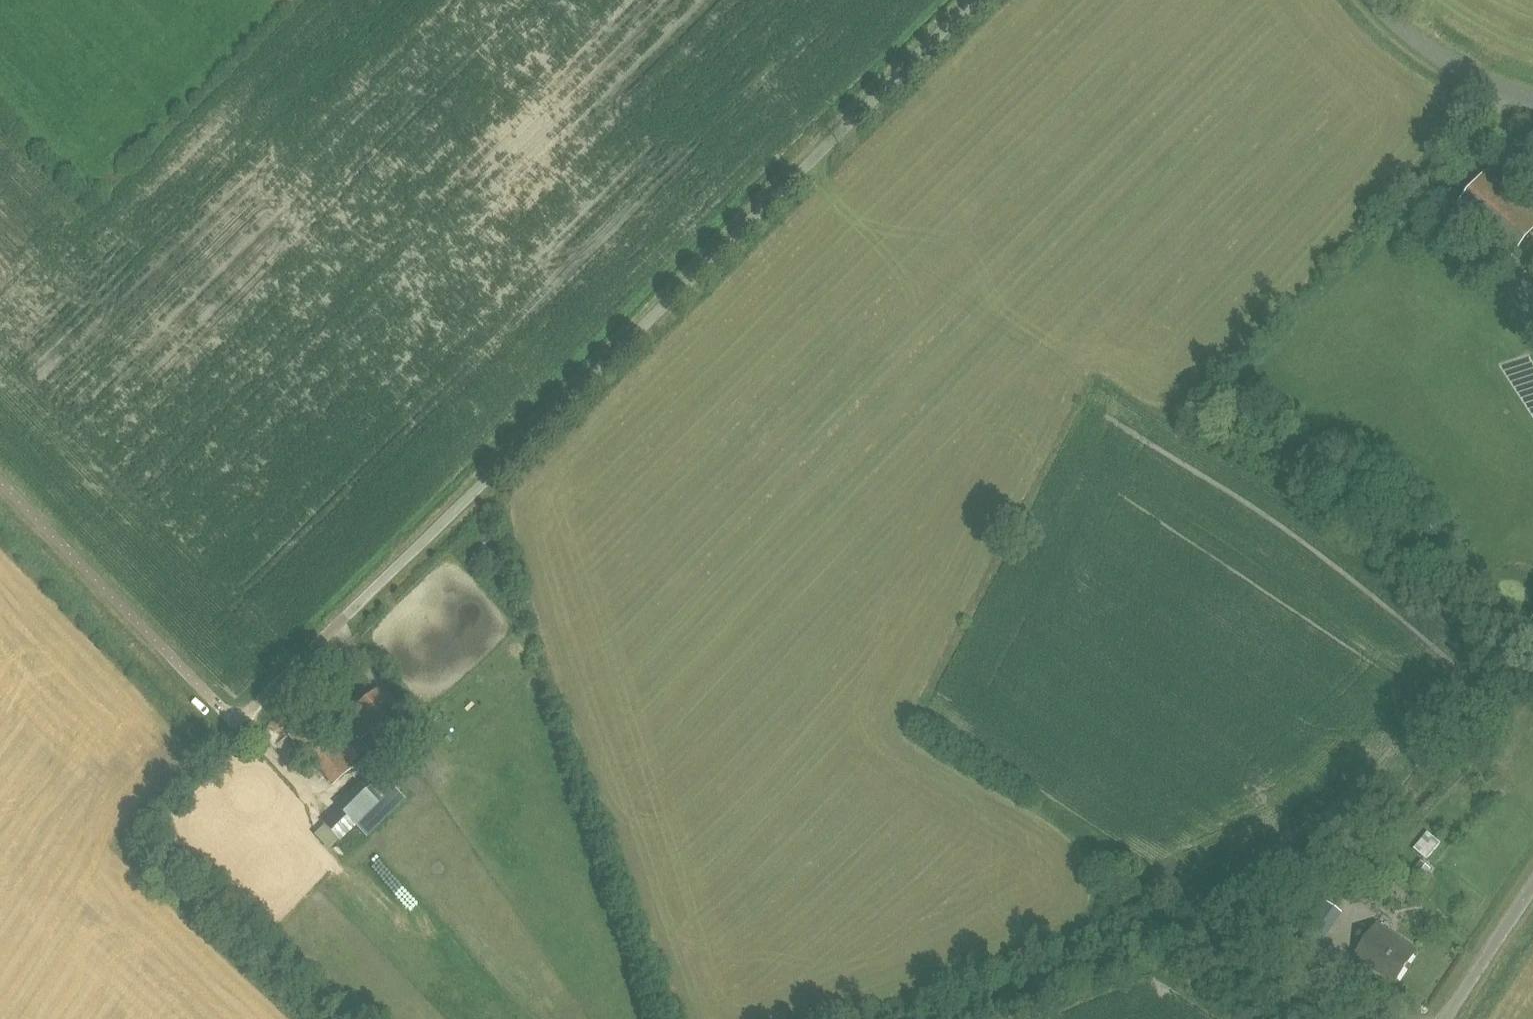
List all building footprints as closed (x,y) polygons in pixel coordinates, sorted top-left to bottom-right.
[(1486,173),(1450,216),(1506,263),(1532,231),(1532,212),(1486,173)] [(352,711),(356,716),(346,723),(360,740),(370,732),(374,737),(400,714),(378,689),(352,711)] [(349,729),(331,742),(324,734),(328,731),(321,720),(315,723),(310,717),(287,736),(332,786),(353,768),(351,766),(369,751),(349,729)] [(319,831),(337,850),(390,799),(371,780),(319,831)] [(374,816),(365,827),(375,835),(384,824),(374,816)] [(1441,843),(1427,831),(1414,848),(1427,859),(1441,843)] [(1420,861),(1413,870),(1424,879),(1431,869),(1420,861)] [(1311,955),(1342,912),(1322,898),(1291,941),(1311,955)] [(1395,984),(1417,951),(1378,924),(1355,957),(1395,984)]
